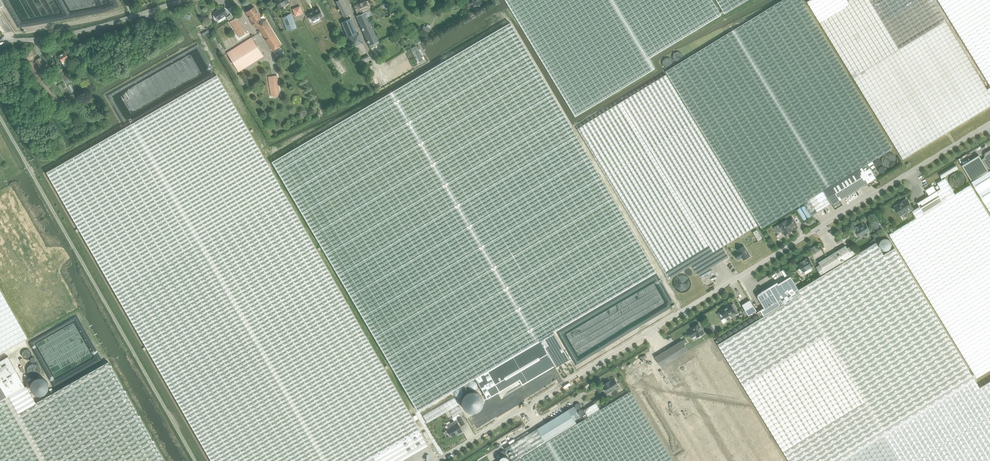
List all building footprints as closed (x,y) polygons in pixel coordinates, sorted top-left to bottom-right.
[(334,6),(331,0),(326,0),(330,9),(334,6)] [(350,14),(343,0),(339,0),(336,1),(344,17),(350,14)] [(478,0),(469,0),(467,3),(479,9),(482,3),(478,1),(479,0),(478,0)] [(576,116),(655,69),(649,58),(676,42),(721,15),(712,0),(506,0),(576,116)] [(804,203),(862,167),(868,164),(893,149),(802,0),(782,0),(666,71),(762,229),(804,203)] [(724,13),(747,0),(716,0),(724,13)] [(987,89),(933,0),(849,0),(848,1),(847,0),(810,0),(807,2),(903,159),(989,106),(989,94),(987,89)] [(989,85),(989,0),(938,0),(989,85)] [(370,46),(378,41),(366,13),(371,11),(366,1),(355,6),(359,15),(356,16),(370,46)] [(216,21),(218,20),(229,13),(227,9),(224,7),(223,8),(223,7),(219,9),(219,10),(214,14),(214,15),(213,16),(213,18),(216,21)] [(255,27),(257,25),(273,51),(281,45),(265,20),(260,23),(257,19),(260,17),(254,7),(253,8),(252,7),(249,8),(250,10),(246,12),(252,23),(252,22),(255,27)] [(307,12),(311,20),(322,15),(318,7),(307,12)] [(290,13),(281,17),(287,31),(296,27),(290,13)] [(348,37),(357,33),(350,18),(341,22),(348,37)] [(239,37),(245,34),(235,19),(230,22),(239,37)] [(388,94),(272,162),(418,411),(475,378),(552,332),(656,272),(571,127),(510,22),(441,63),(433,67),(388,94)] [(422,29),(429,33),(431,29),(430,28),(431,26),(427,24),(426,26),(424,25),(422,29)] [(353,47),(363,43),(359,33),(349,37),(353,47)] [(239,71),(263,56),(252,37),(227,52),(239,71)] [(416,46),(410,49),(418,63),(424,60),(416,46)] [(28,61),(37,57),(34,49),(24,53),(28,61)] [(69,65),(67,62),(70,60),(65,52),(58,56),(62,62),(65,67),(69,65)] [(684,58),(684,56),(683,55),(682,53),(681,52),(679,52),(678,52),(676,52),(675,53),(674,55),(673,56),(674,58),(674,59),(676,61),(677,61),(679,62),(680,61),(682,61),(683,59),(684,58)] [(369,56),(359,61),(361,65),(361,64),(370,60),(369,56)] [(42,72),(47,69),(40,57),(36,60),(42,72)] [(664,59),(663,61),(663,63),(663,65),(664,66),(665,67),(667,68),(669,68),(670,67),(672,66),(673,65),(673,64),(673,62),(673,60),(672,59),(670,58),(669,58),(667,58),(665,58),(664,59)] [(54,108),(59,105),(40,75),(42,74),(35,62),(33,63),(32,61),(27,63),(32,72),(30,73),(33,79),(37,77),(38,80),(36,81),(54,108)] [(66,85),(71,82),(65,70),(60,73),(66,85)] [(47,172),(149,351),(211,460),(212,460),(365,460),(373,456),(376,460),(401,460),(428,445),(289,202),(217,75),(194,88),(126,127),(88,149),(47,172)] [(271,96),(275,96),(280,95),(277,75),(268,76),(271,96)] [(666,75),(577,129),(669,279),(692,265),(723,246),(757,225),(666,75)] [(972,182),(989,171),(989,150),(985,153),(984,158),(981,159),(979,155),(962,165),(972,182)] [(884,157),(883,159),(883,161),(883,164),(884,166),(886,167),(888,168),(891,169),(893,168),(896,166),(897,164),(898,162),(898,159),(897,157),(895,155),(893,154),(890,154),(888,154),(886,155),(884,157)] [(876,178),(868,164),(862,167),(804,203),(812,216),(831,204),(832,205),(876,178)] [(972,182),(989,212),(989,171),(972,182)] [(937,191),(943,201),(924,213),(920,206),(912,211),(916,218),(889,234),(977,378),(989,370),(989,217),(970,185),(955,194),(945,178),(937,183),(941,189),(937,191)] [(918,203),(920,206),(924,213),(943,201),(937,191),(936,191),(933,186),(926,190),(929,196),(918,203)] [(900,216),(913,208),(907,199),(895,207),(894,208),(894,209),(895,210),(896,210),(897,210),(900,216)] [(779,224),(774,227),(778,234),(783,231),(783,232),(784,233),(785,234),(792,230),(790,228),(796,224),(792,219),(787,222),(786,220),(779,224)] [(860,237),(870,231),(866,224),(862,226),(862,225),(857,228),(857,229),(856,230),(857,232),(856,233),(858,235),(859,235),(860,237)] [(895,248),(883,255),(876,242),(822,275),(799,289),(798,289),(801,294),(764,317),(719,344),(790,460),(841,460),(975,379),(895,248)] [(816,266),(821,275),(856,254),(851,245),(847,247),(845,245),(818,262),(820,264),(816,266)] [(729,257),(723,246),(692,265),(698,275),(729,257)] [(750,256),(744,246),(733,252),(738,260),(741,258),(740,257),(741,256),(744,260),(750,256)] [(801,268),(798,270),(799,272),(800,274),(803,272),(804,272),(814,266),(809,258),(807,260),(806,259),(801,262),(801,263),(799,265),(801,268)] [(758,295),(758,296),(758,297),(758,298),(764,308),(760,310),(764,317),(801,294),(798,289),(799,289),(791,276),(779,284),(778,282),(759,293),(759,294),(758,294),(758,295)] [(27,338),(0,290),(0,353),(27,338)] [(749,316),(757,311),(750,300),(742,305),(749,316)] [(721,311),(717,314),(721,320),(723,324),(727,321),(725,318),(730,315),(731,317),(739,312),(733,303),(731,305),(731,304),(720,311),(721,311)] [(688,332),(692,338),(696,335),(697,337),(704,333),(699,324),(692,328),(693,329),(688,332)] [(632,371),(638,382),(662,367),(689,351),(685,344),(683,340),(682,340),(655,357),(632,371)] [(678,460),(790,460),(719,344),(716,340),(691,355),(688,351),(683,354),(687,363),(637,393),(678,460)] [(0,361),(0,401),(9,396),(18,413),(36,403),(27,386),(25,387),(8,356),(0,361)] [(108,362),(36,403),(18,413),(9,396),(0,401),(0,460),(164,460),(108,362)] [(608,393),(619,386),(615,378),(611,381),(610,380),(603,384),(604,385),(603,386),(605,389),(606,389),(608,393)] [(979,387),(975,379),(841,460),(989,460),(989,381),(979,387)] [(577,423),(516,460),(674,460),(631,391),(600,409),(596,403),(584,410),(588,417),(577,423)] [(513,460),(516,460),(577,423),(575,420),(580,416),(574,406),(505,448),(513,460)] [(465,423),(460,416),(457,419),(448,424),(448,427),(449,429),(447,430),(452,437),(456,435),(456,433),(458,432),(458,433),(462,430),(459,425),(460,424),(461,425),(465,423)]
